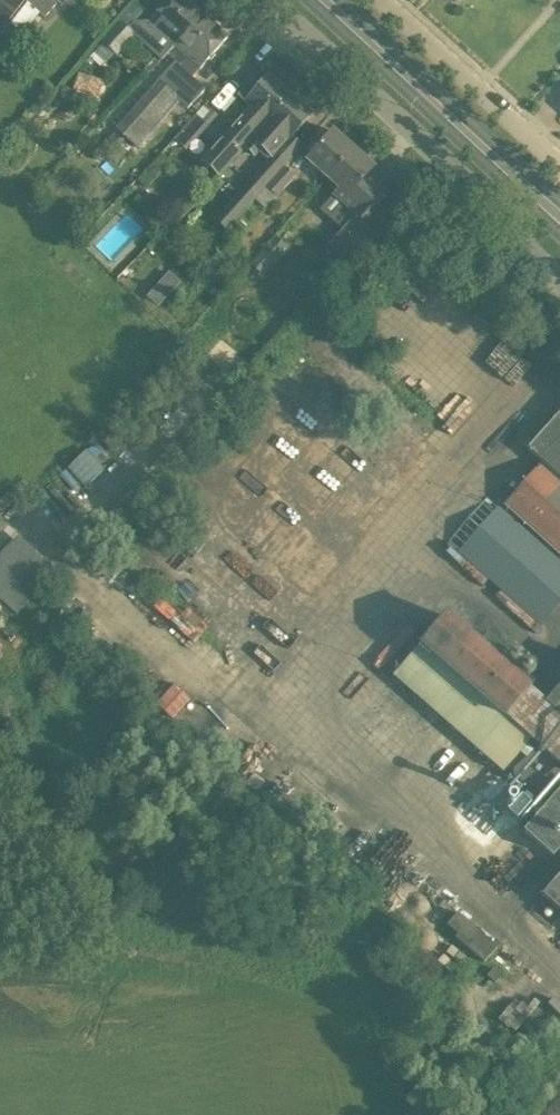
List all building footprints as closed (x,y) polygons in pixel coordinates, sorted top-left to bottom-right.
[(25,0),(0,0),(0,31),(25,0)] [(23,35),(40,13),(43,16),(57,0),(28,0),(8,23),(23,35)] [(186,0),(169,0),(150,22),(135,23),(129,29),(120,21),(102,41),(117,55),(135,35),(161,58),(165,54),(174,44),(202,14),(186,0)] [(202,14),(174,44),(200,67),(228,37),(202,14)] [(186,110),(204,90),(191,78),(174,63),(156,83),(157,84),(114,131),(137,151),(178,104),(186,110)] [(78,74),(73,88),(97,96),(102,81),(78,74)] [(216,176),(267,120),(290,93),(269,74),(258,86),(251,80),(237,97),(248,108),(200,162),(216,176)] [(244,209),(300,146),(291,136),(312,112),(290,93),(267,120),(216,176),(218,178),(245,150),(253,159),(261,151),(269,159),(233,199),(244,209)] [(195,114),(208,126),(217,116),(204,104),(195,114)] [(332,131),(307,159),(309,160),(317,168),(327,177),(353,149),(332,131)] [(353,149),(327,177),(339,188),(333,195),(355,215),(334,238),(349,252),(394,201),(366,176),(373,167),(353,149)] [(282,166),(253,199),(261,208),(263,210),(275,197),(275,198),(294,177),(282,166)] [(238,215),(233,221),(242,229),(248,223),(238,215)] [(275,236),(269,243),(280,253),(286,246),(275,236)] [(250,264),(260,273),(267,266),(256,256),(250,264)] [(168,272),(146,297),(157,307),(179,282),(168,272)] [(528,447),(541,460),(503,504),(559,555),(559,412),(528,447)] [(72,492),(99,471),(82,449),(55,470),(72,492)] [(12,613),(52,570),(12,534),(0,547),(0,602),(12,613)] [(544,703),(446,614),(396,671),(548,803),(522,831),(552,857),(559,848),(559,685),(544,703)] [(186,642),(196,633),(183,617),(172,626),(186,642)] [(542,894),(559,910),(559,873),(542,894)] [(458,933),(455,936),(467,946),(465,948),(483,964),(496,949),(479,933),(480,931),(458,911),(447,923),(458,933)]
